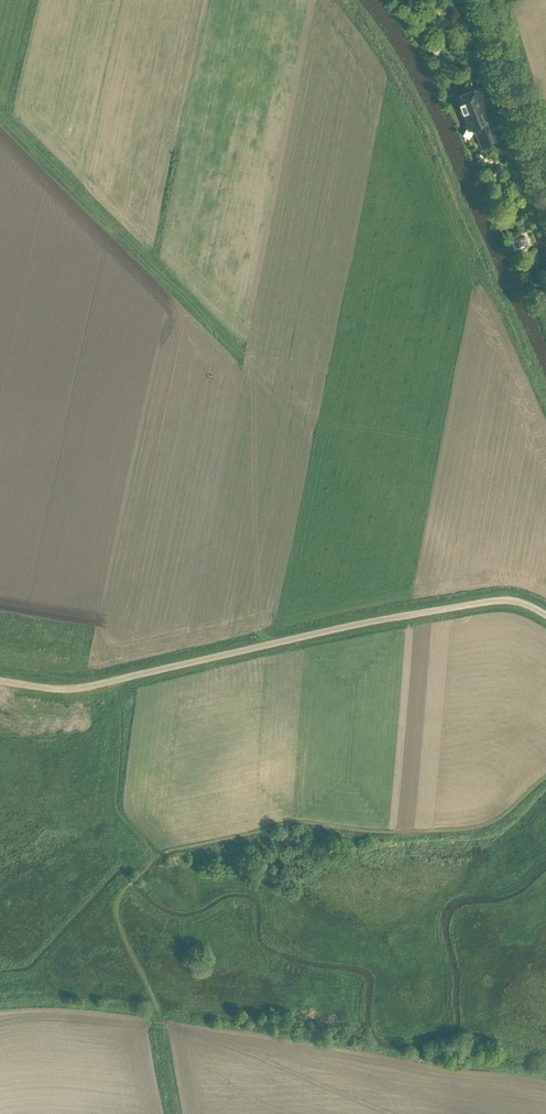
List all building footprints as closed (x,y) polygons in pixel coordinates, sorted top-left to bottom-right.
[(478,98),(483,96),(479,87),(457,95),(469,128),(470,128),(470,127),(474,125),(482,145),(499,138),(489,111),(484,113),(478,98)] [(525,236),(511,242),(516,254),(529,249),(525,236)]
